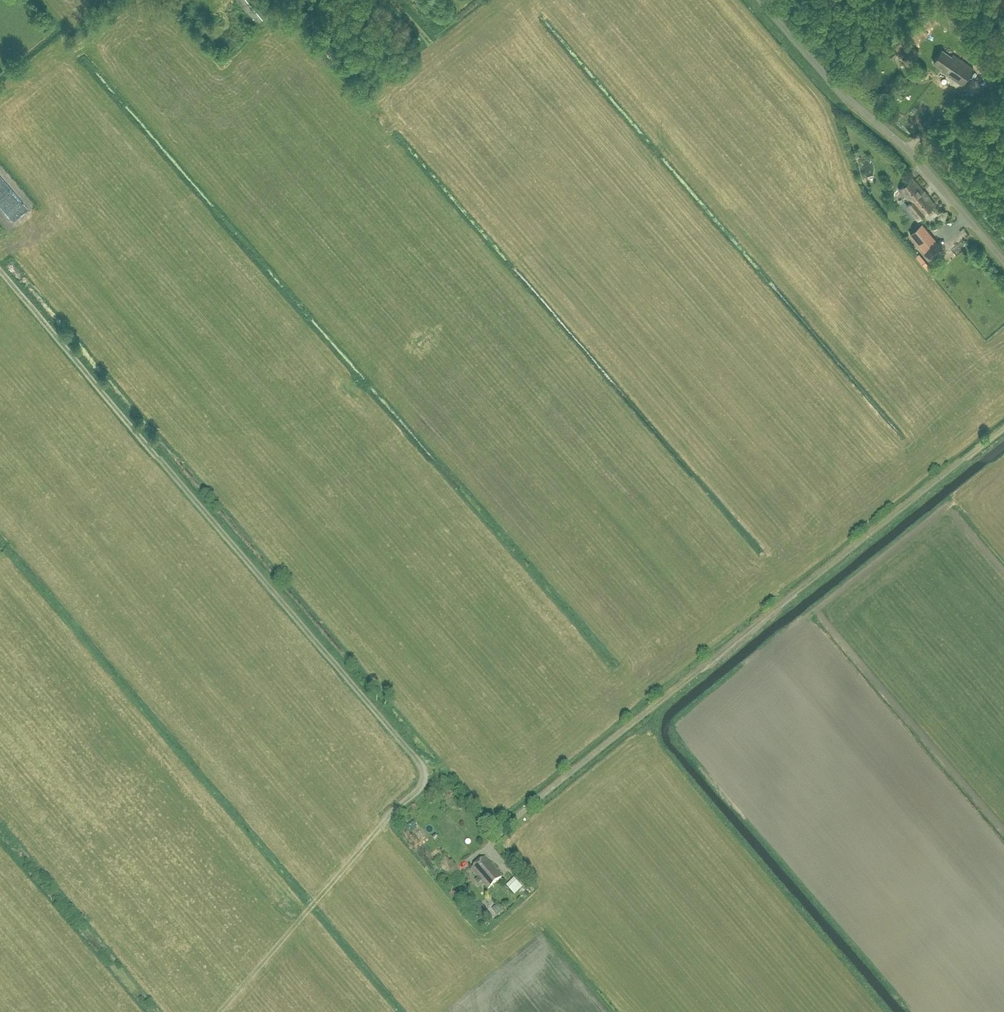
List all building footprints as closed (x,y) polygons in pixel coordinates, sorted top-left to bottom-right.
[(268,11),(259,0),(239,0),(257,21),(268,11)] [(962,84),(974,67),(953,53),(952,55),(943,49),(934,61),(943,68),(942,70),(962,84)] [(990,64),(980,73),(991,85),(1001,76),(990,64)] [(906,195),(911,201),(906,205),(918,218),(935,204),(913,177),(899,189),(905,196),(906,195)] [(919,225),(910,233),(929,256),(939,248),(919,225)] [(934,274),(940,269),(936,264),(930,269),(934,274)] [(488,890),(502,878),(484,858),(471,870),(488,890)] [(440,869),(448,862),(444,859),(437,865),(440,869)] [(485,927),(494,919),(480,903),(471,910),(485,927)]
